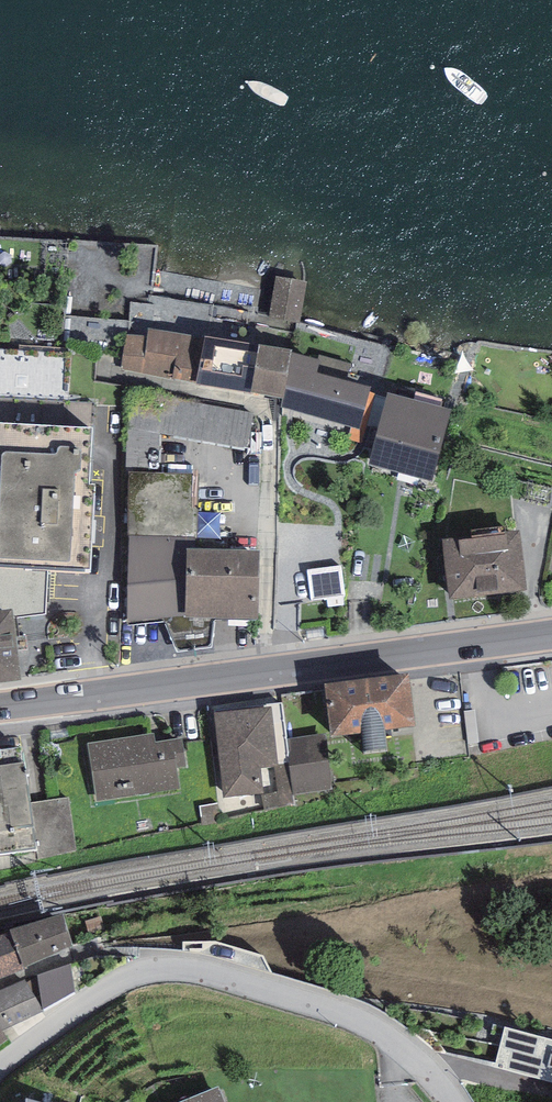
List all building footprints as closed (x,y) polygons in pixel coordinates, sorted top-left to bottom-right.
[(146,337),(126,334),(121,369),(197,382),(206,338),(149,328),(146,337)] [(206,334),(206,338),(197,382),(283,399),(292,353),(292,350),(206,334)] [(318,360),(292,353),(283,399),(280,407),(359,430),(372,388),(346,381),(351,364),(320,354),(318,360)] [(253,416),(133,395),(127,430),(127,475),(159,475),(159,435),(247,450),(253,416)] [(19,422),(18,399),(0,400),(0,422),(19,422)] [(450,417),(390,401),(372,465),(432,482),(450,417)] [(0,427),(0,568),(48,571),(91,573),(96,489),(90,488),(93,432),(0,427)] [(159,475),(127,475),(127,628),(165,625),(185,623),(186,555),(195,556),(199,478),(159,475)] [(518,539),(448,547),(454,601),(524,593),(518,539)] [(195,556),(186,555),(185,623),(215,624),(255,625),(260,559),(195,556)] [(344,596),(340,567),(309,572),(314,601),(344,596)] [(48,571),(0,568),(0,614),(13,612),(13,619),(46,615),(48,571)] [(21,684),(13,619),(13,612),(0,614),(0,686),(21,684)] [(409,678),(324,687),(330,740),(362,737),(364,754),(387,752),(385,733),(415,729),(409,678)] [(272,702),(215,709),(226,795),(266,790),(262,763),(279,761),(272,702)] [(67,728),(49,730),(50,738),(68,735),(67,728)] [(155,732),(89,742),(97,798),(178,786),(175,765),(185,764),(180,735),(156,739),(155,732)] [(331,787),(323,732),(289,737),(296,792),(331,787)] [(37,849),(30,803),(24,762),(21,747),(0,750),(0,856),(37,849)] [(69,797),(30,803),(37,849),(37,860),(76,850),(69,797)] [(63,914),(9,930),(10,933),(22,967),(72,946),(63,914)] [(22,967),(10,933),(0,936),(0,979),(24,970),(22,967)] [(70,963),(37,975),(37,977),(41,1006),(42,1009),(74,992),(70,963)] [(37,977),(26,982),(41,1006),(37,977)] [(0,991),(0,1028),(2,1031),(43,1012),(42,1009),(41,1006),(26,982),(25,979),(0,991)] [(505,1026),(495,1066),(551,1082),(551,1040),(505,1026)] [(179,1101),(225,1101),(218,1086),(179,1101)]
